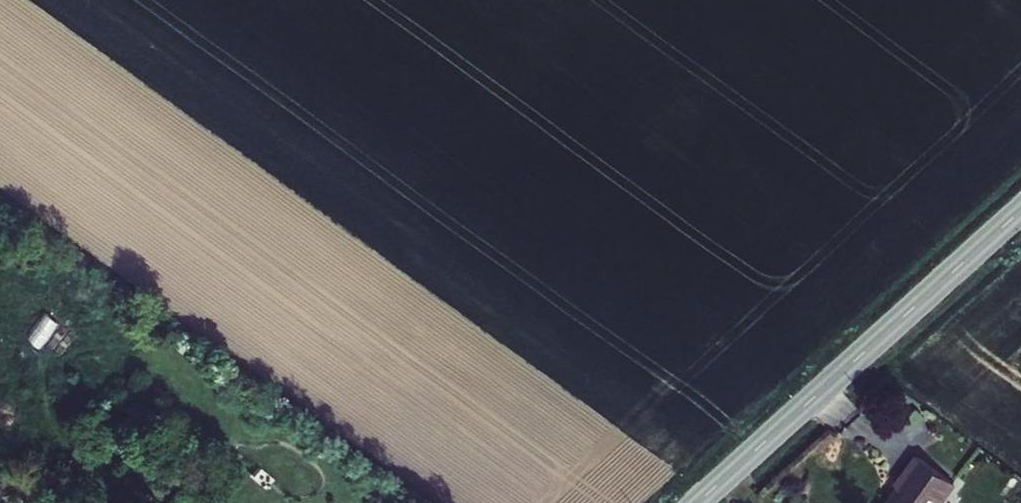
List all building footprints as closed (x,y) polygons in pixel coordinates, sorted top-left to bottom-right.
[(917,456),(905,471),(909,474),(887,502),(939,502),(953,483),(917,456)]
